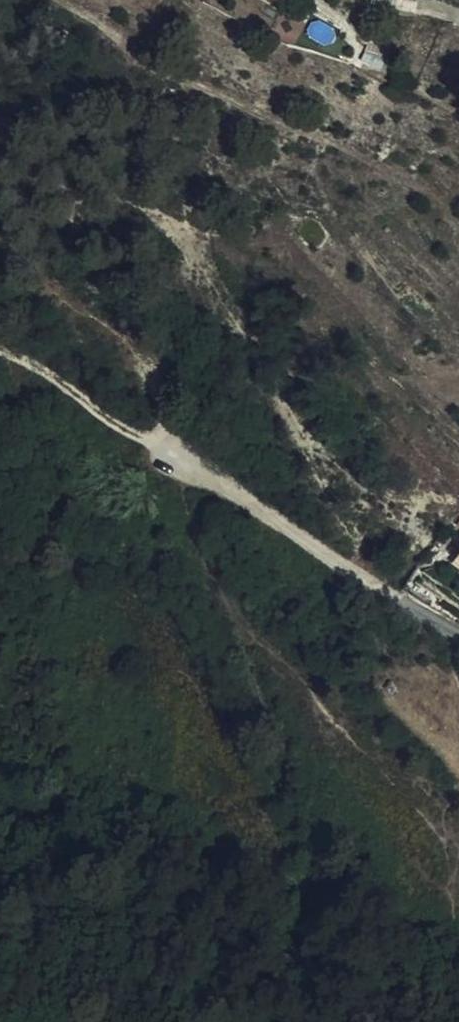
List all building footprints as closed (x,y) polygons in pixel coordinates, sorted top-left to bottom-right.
[(399,49),(377,37),(360,75),(381,86),(399,49)]
